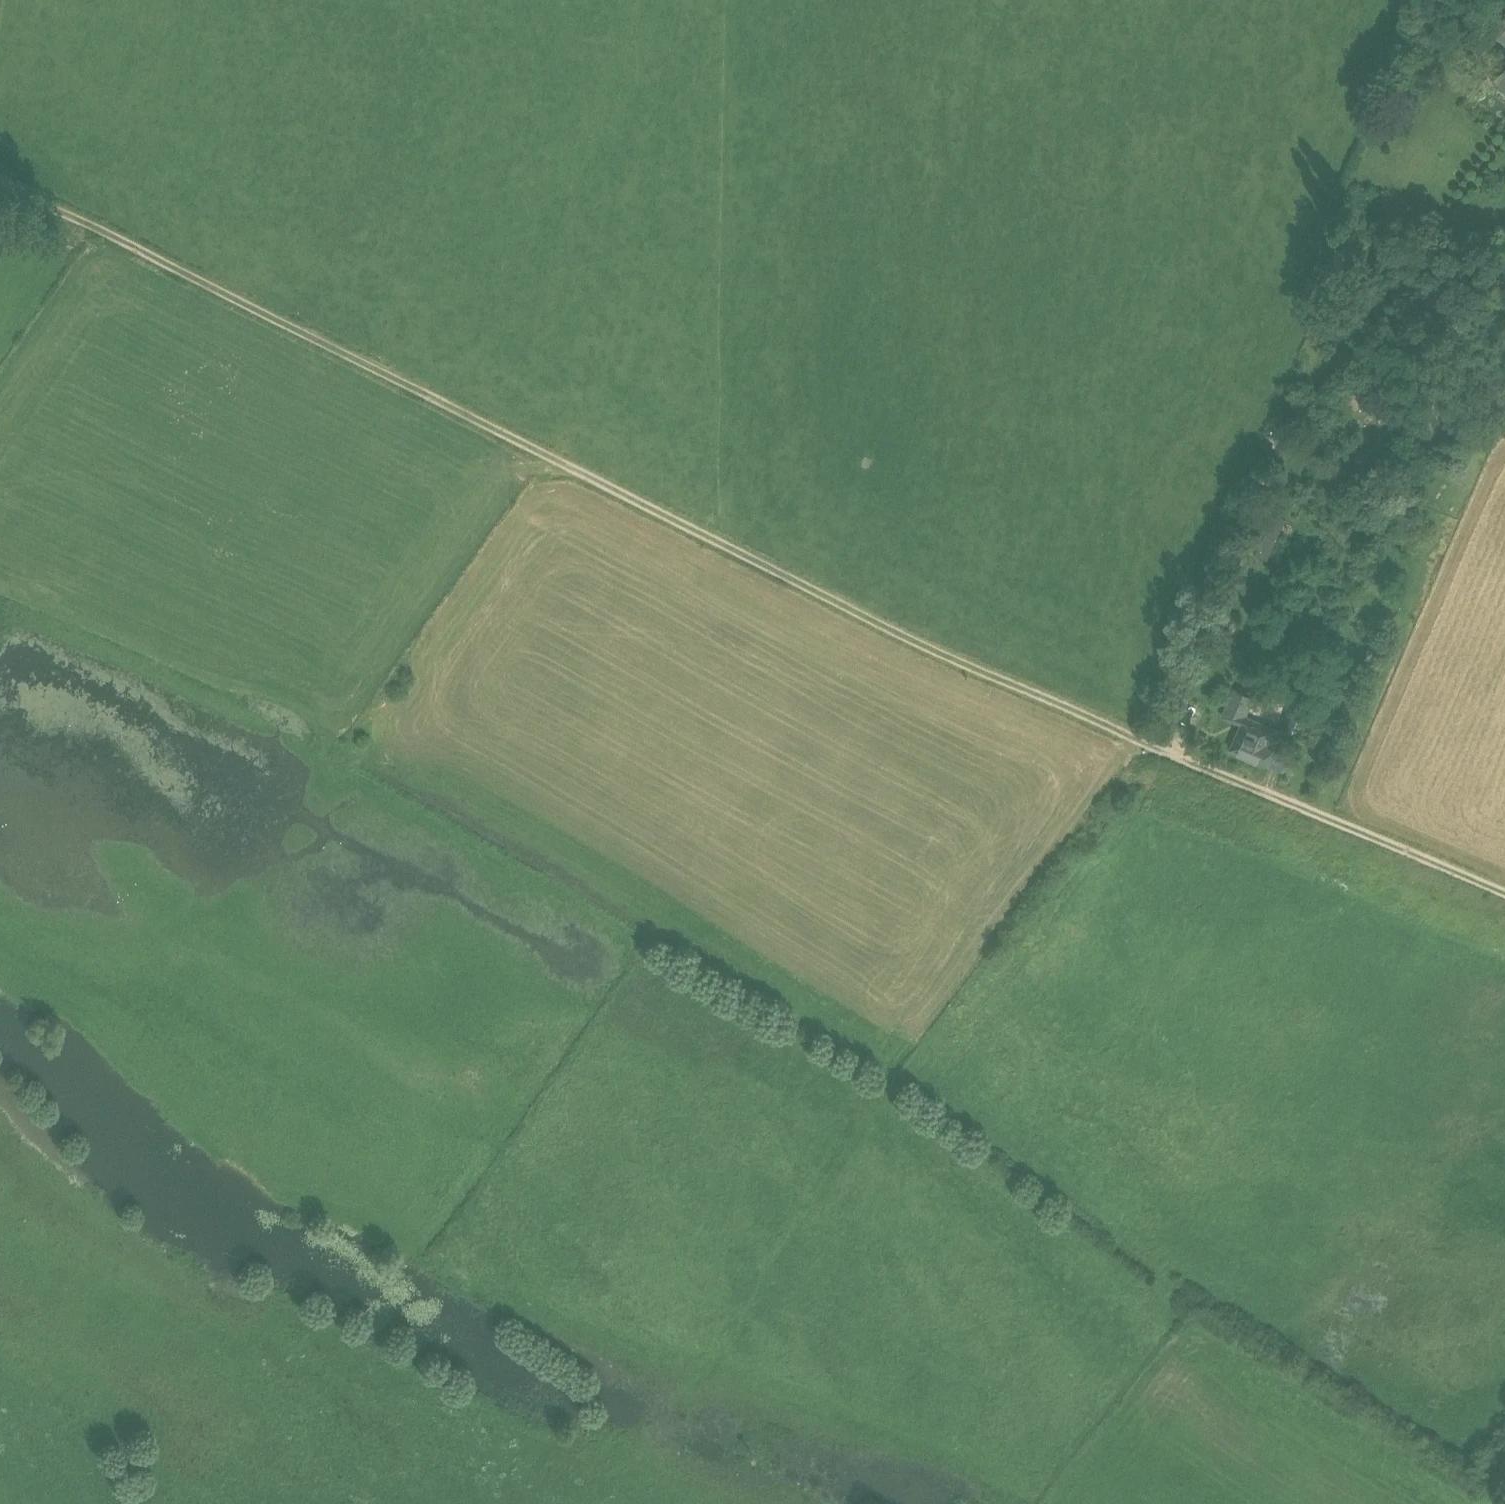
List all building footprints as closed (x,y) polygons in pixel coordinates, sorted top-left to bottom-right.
[(1504,43),(1504,13),(1490,28),(1504,43)] [(1477,37),(1489,49),(1497,41),(1485,29),(1477,37)] [(1268,558),(1286,518),(1274,512),(1255,553),(1268,558)] [(1230,749),(1269,766),(1278,746),(1275,744),(1281,731),(1291,735),(1317,674),(1293,664),(1282,690),(1294,694),(1279,730),(1247,716),(1255,697),(1235,688),(1222,715),(1241,724),(1230,749)]
